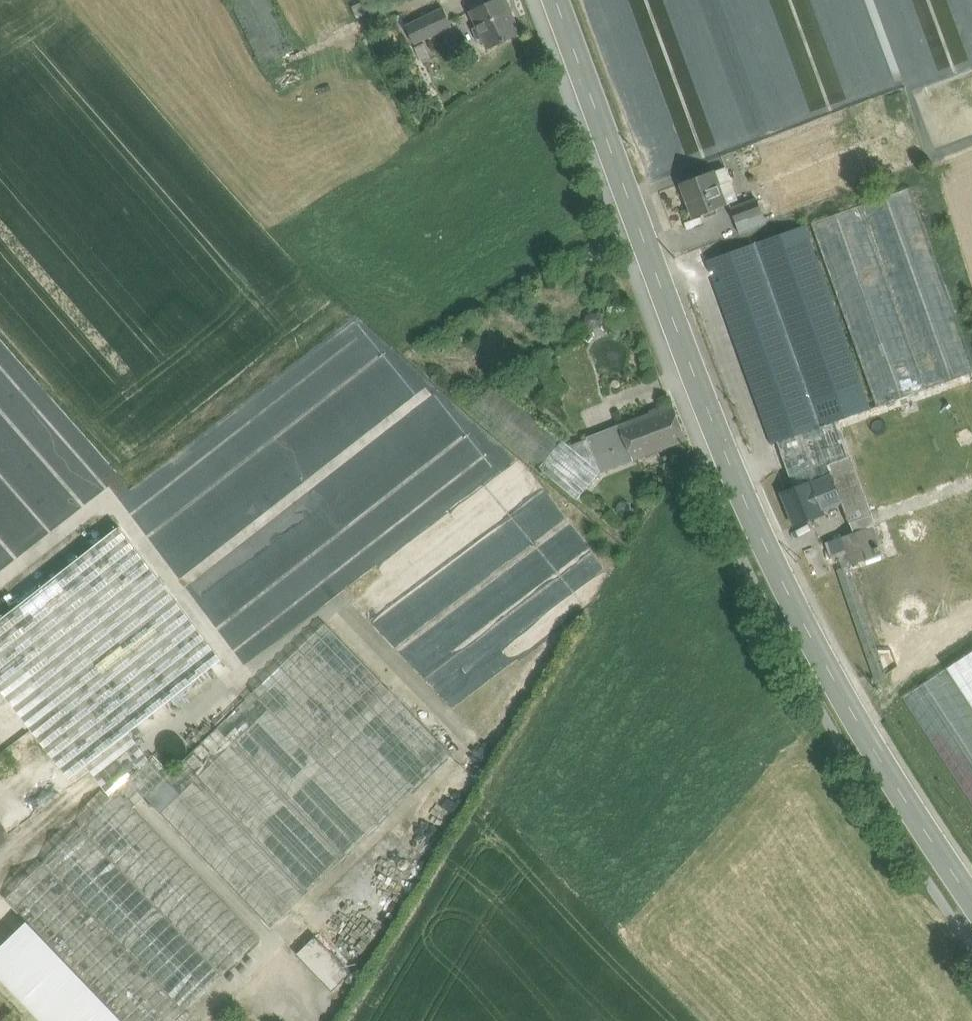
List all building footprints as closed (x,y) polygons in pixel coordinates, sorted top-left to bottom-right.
[(270,0),(230,0),(261,66),(294,51),(270,0)] [(471,11),(489,49),(519,35),(510,14),(512,13),(506,0),(494,0),(471,11)] [(443,8),(406,26),(415,44),(452,27),(443,8)] [(712,171),(726,206),(739,201),(726,166),(712,171)] [(712,171),(681,183),(695,217),(726,206),(712,171)] [(811,223),(881,405),(971,373),(971,347),(911,187),(811,223)] [(758,199),(731,209),(740,234),(767,224),(758,199)] [(805,225),(706,260),(775,443),(875,407),(805,225)] [(564,439),(495,381),(470,411),(539,469),(563,440),(564,439)] [(673,406),(619,426),(633,459),(687,438),(673,406)] [(619,426),(587,439),(601,472),(633,459),(619,426)] [(843,432),(815,442),(818,451),(846,441),(843,432)] [(587,439),(569,446),(563,440),(540,468),(577,500),(601,472),(587,439)] [(482,440),(222,635),(243,663),(503,468),(482,440)] [(846,441),(818,451),(824,466),(827,465),(851,457),(846,441)] [(851,457),(827,465),(829,468),(830,468),(830,474),(841,502),(849,523),(869,515),(851,457)] [(811,481),(782,492),(795,526),(824,514),(823,510),(841,502),(830,474),(812,482),(811,481)] [(872,526),(827,542),(833,558),(848,553),(852,564),(878,555),(882,554),(872,526)] [(0,619),(0,687),(24,668),(59,712),(33,731),(70,778),(222,659),(119,527),(0,619)] [(887,675),(848,566),(852,564),(848,553),(833,558),(875,679),(887,675)] [(451,754),(325,623),(253,693),(268,709),(269,709),(379,823),(451,754)] [(952,668),(971,698),(971,655),(952,668)] [(947,668),(902,697),(971,803),(971,706),(947,668)] [(171,772),(166,777),(181,794),(268,709),(253,693),(171,772)] [(181,794),(161,813),(271,928),(379,823),(269,709),(268,709),(181,794)] [(183,754),(184,750),(183,745),(180,741),(176,738),(171,737),(166,738),(162,741),(160,745),(159,750),(160,755),(163,759),(167,761),(171,762),(176,761),(180,758),(183,754)] [(155,755),(117,791),(133,807),(145,797),(166,777),(171,772),(155,755)] [(13,779),(0,760),(0,788),(13,779)] [(166,777),(145,797),(151,803),(149,805),(153,808),(155,807),(161,813),(181,794),(166,777)] [(133,807),(117,791),(42,863),(185,1011),(260,939),(133,807)] [(42,863),(5,899),(27,922),(27,921),(123,1020),(175,1020),(185,1011),(42,863)] [(27,921),(27,922),(0,947),(0,976),(43,1020),(123,1020),(27,921)] [(351,973),(315,935),(296,954),(332,991),(351,973)]
